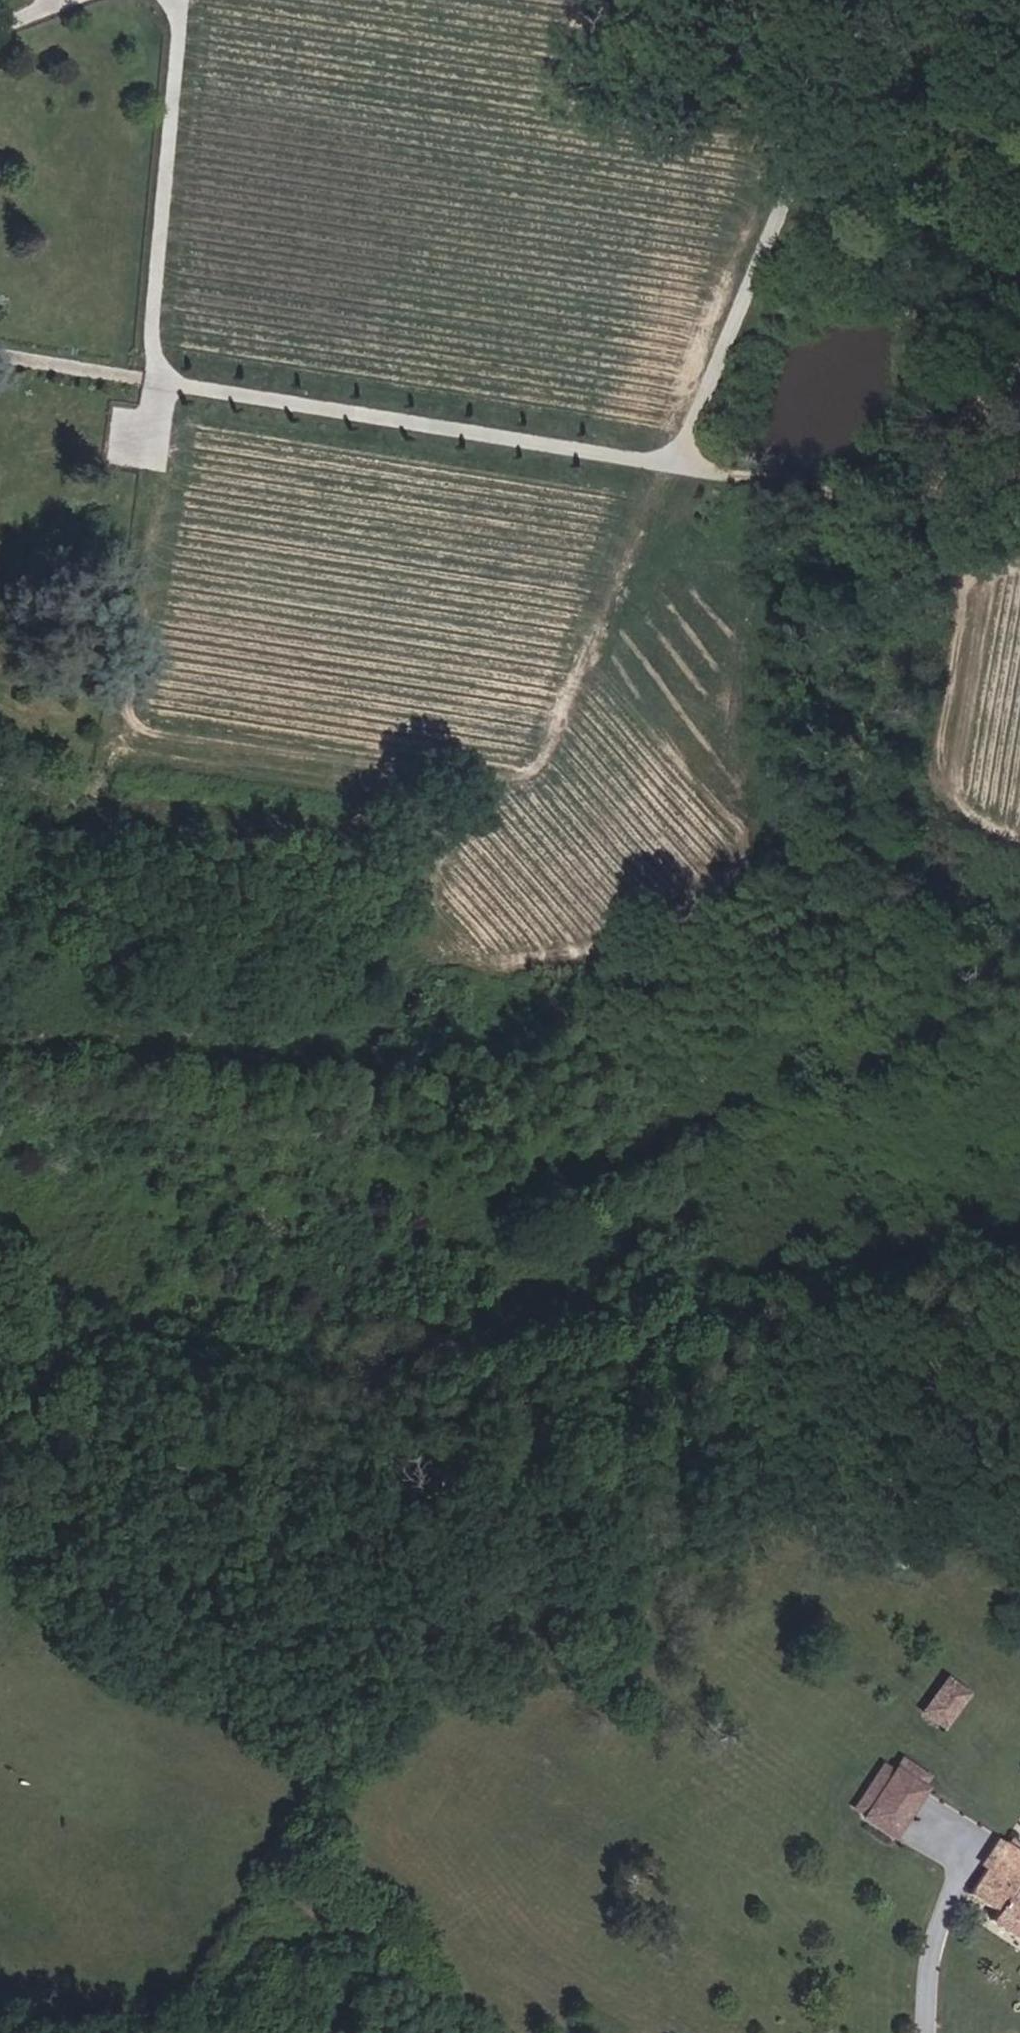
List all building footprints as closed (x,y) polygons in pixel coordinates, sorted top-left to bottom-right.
[(949,1730),(975,1691),(947,1673),(921,1711),(949,1730)] [(863,1817),(895,1838),(928,1787),(897,1766),(863,1817)] [(1008,1836),(1002,1844),(1019,1857),(1019,1844),(1008,1836)] [(1009,1890),(1019,1873),(1019,1857),(1002,1844),(968,1894),(995,1911),(988,1922),(1019,1942),(1019,1898),(1009,1890)]
